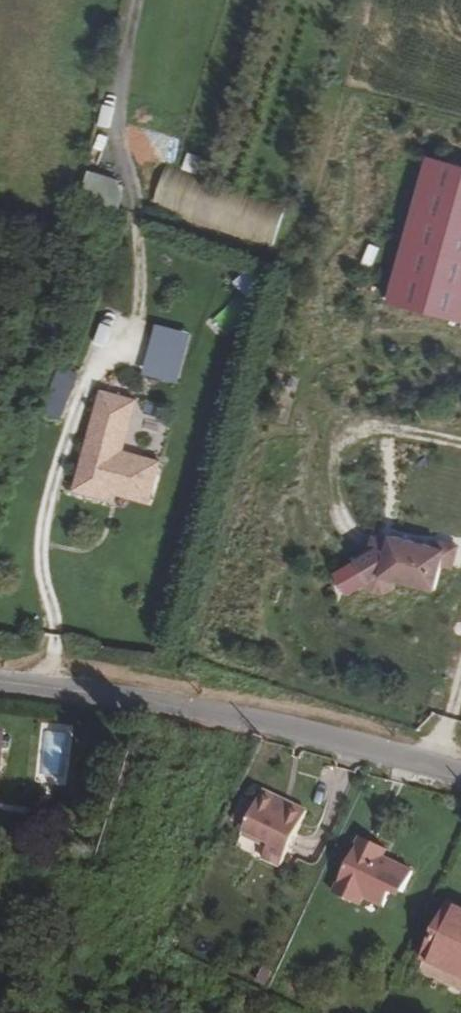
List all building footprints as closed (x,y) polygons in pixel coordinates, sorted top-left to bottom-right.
[(183,169),(197,174),(204,157),(189,152),(183,169)] [(460,325),(460,169),(432,160),(388,303),(460,325)] [(153,212),(277,245),(287,205),(164,172),(153,212)] [(81,197),(121,214),(126,199),(119,182),(89,174),(81,197)] [(145,375),(182,384),(195,333),(157,324),(145,375)] [(59,373),(44,412),(64,420),(79,381),(59,373)] [(105,388),(77,487),(113,497),(115,490),(153,500),(164,460),(126,449),(140,398),(105,388)] [(393,590),(394,580),(435,590),(441,566),(445,550),(438,548),(392,536),(391,541),(375,537),(370,553),(357,561),(369,583),(374,592),(385,594),(393,590)] [(441,566),(458,570),(460,559),(460,543),(441,537),(438,548),(445,550),(441,566)] [(369,583),(357,561),(335,573),(348,595),(369,583)] [(263,790),(261,795),(287,807),(289,803),(263,790)] [(281,867),(307,811),(289,803),(287,807),(261,795),(237,846),(281,867)] [(360,837),(334,894),(360,906),(364,898),(383,907),(392,889),(402,894),(413,871),(383,857),(387,850),(360,837)] [(450,904),(424,959),(440,967),(444,959),(460,967),(460,909),(450,904)] [(444,959),(440,967),(460,977),(460,967),(444,959)] [(258,981),(265,985),(271,972),(264,969),(258,981)]
